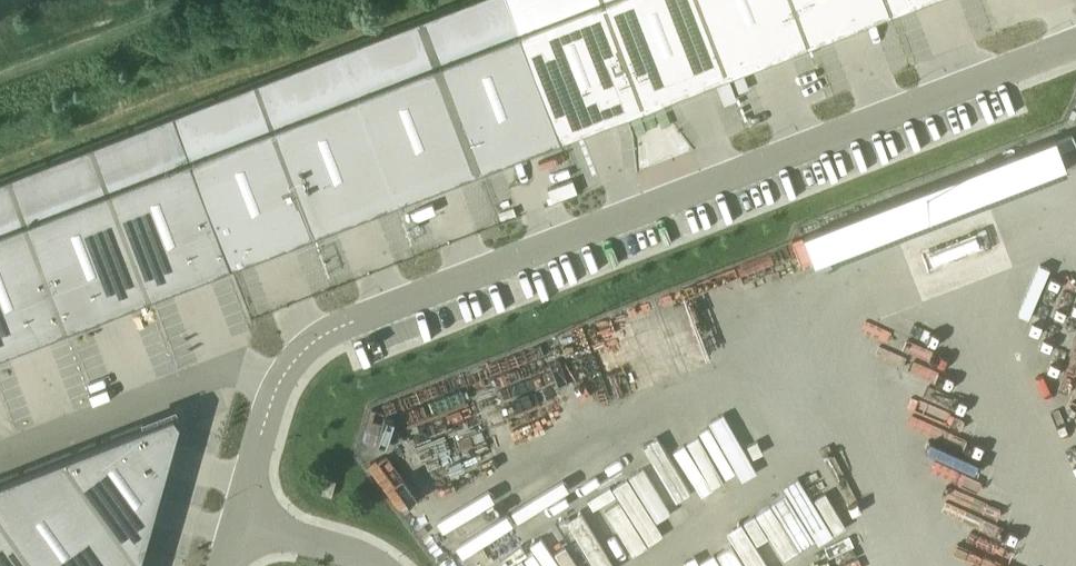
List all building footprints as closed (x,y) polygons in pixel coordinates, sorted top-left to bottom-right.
[(913,0),(463,0),(171,112),(229,263),(560,136),(913,0)] [(229,263),(171,113),(89,145),(7,176),(0,179),(0,352),(65,327),(147,295),(229,263)] [(814,256),(1071,176),(1061,144),(804,224),(814,256)] [(180,420),(173,411),(0,479),(0,565),(138,565),(180,420)] [(336,480),(332,496),(342,499),(346,483),(336,480)]
